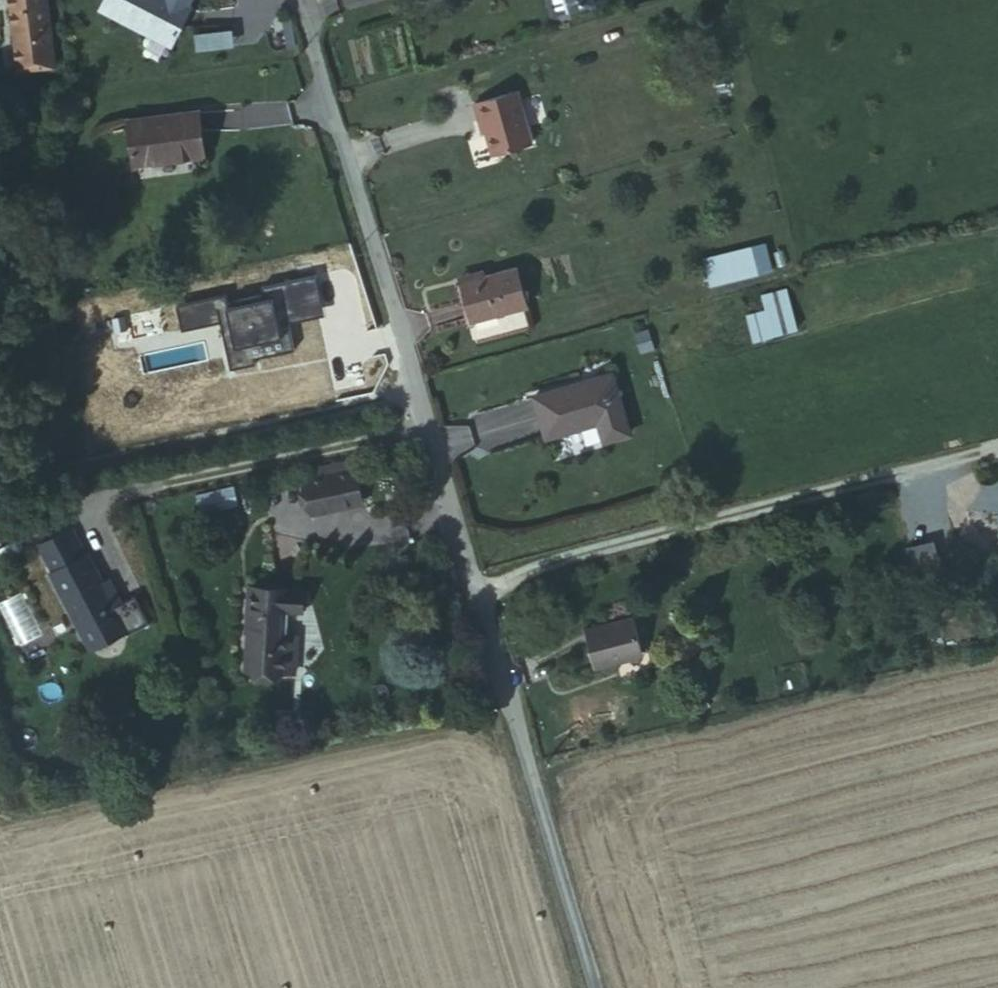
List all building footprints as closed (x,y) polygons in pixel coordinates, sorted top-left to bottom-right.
[(30,101),(74,95),(63,0),(19,0),(30,101)] [(141,35),(192,63),(211,25),(165,0),(161,0),(160,1),(159,0),(119,0),(116,6),(147,24),(141,35)] [(583,21),(575,0),(562,0),(562,4),(569,26),(583,21)] [(583,21),(622,9),(619,0),(575,0),(583,21)] [(528,95),(485,107),(490,124),(494,123),(497,134),(504,159),(543,148),(528,95)] [(222,132),(152,139),(157,186),(228,179),(222,132)] [(764,260),(717,271),(723,296),(770,284),(764,260)] [(470,289),(481,329),(538,315),(527,273),(470,289)] [(468,283),(470,289),(493,282),(491,277),(468,283)] [(800,301),(774,308),(778,322),(784,347),(811,341),(800,301)] [(778,322),(759,328),(765,352),(784,347),(778,322)] [(548,404),(559,445),(609,431),(613,449),(641,443),(623,383),(548,404)] [(374,469),(325,478),(326,487),(376,478),(374,469)] [(376,478),(326,487),(332,520),(382,511),(376,478)] [(114,584),(100,552),(93,556),(82,529),(46,543),(61,572),(54,575),(80,630),(122,610),(110,587),(114,584)] [(311,677),(313,657),(303,656),(305,635),(306,607),(316,608),(316,583),(262,581),(258,630),(264,630),(260,673),(311,677)] [(41,633),(18,593),(0,604),(0,609),(20,645),(41,633)] [(136,604),(80,630),(92,654),(128,637),(131,642),(150,633),(136,604)] [(648,617),(596,631),(608,673),(634,667),(632,661),(657,654),(648,617)] [(303,656),(313,657),(315,634),(305,635),(303,656)]
